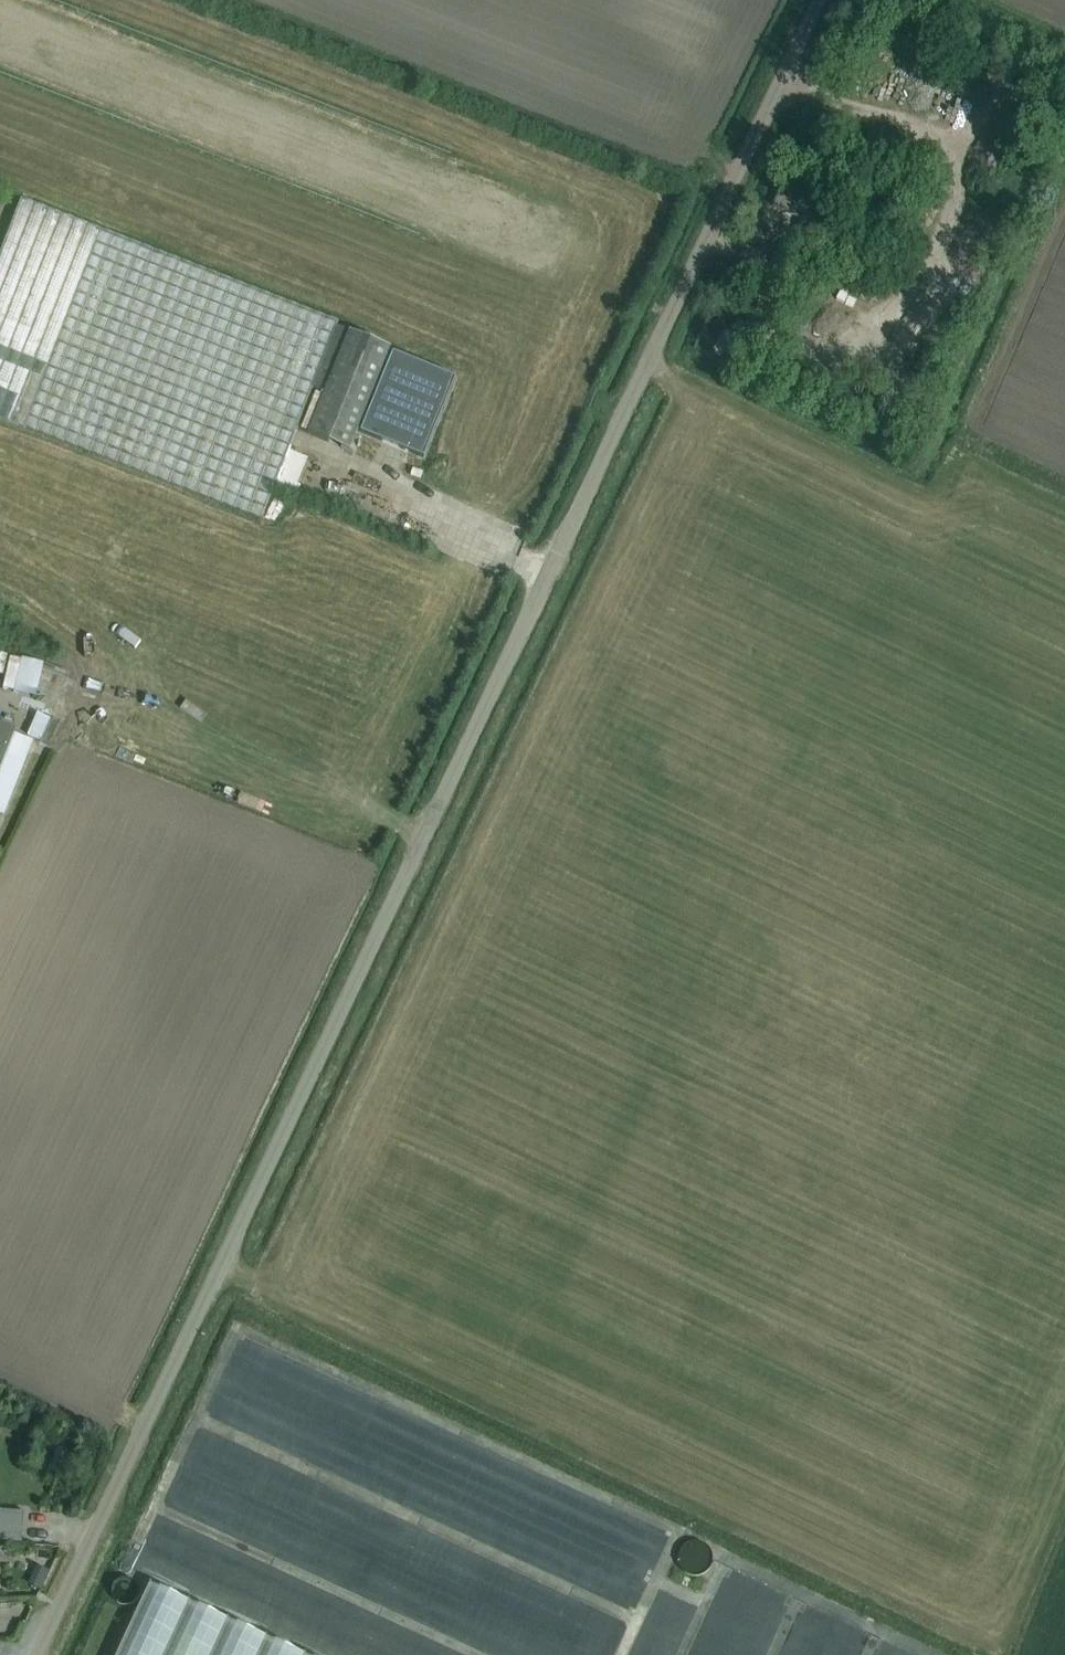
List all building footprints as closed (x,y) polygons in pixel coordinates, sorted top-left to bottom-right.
[(772,206),(802,220),(811,200),(781,186),(772,206)] [(22,199),(0,256),(0,418),(259,518),(336,321),(22,199)] [(349,331),(307,433),(348,450),(356,431),(423,458),(455,378),(388,351),(390,347),(349,331)] [(295,470),(315,476),(324,449),(304,442),(295,470)] [(60,720),(76,680),(22,658),(21,660),(10,656),(0,682),(0,686),(53,707),(49,716),(60,720)] [(60,720),(49,716),(49,719),(36,714),(30,728),(53,737),(60,720)] [(2,814),(31,742),(13,735),(15,730),(0,724),(0,814),(2,814)] [(23,1512),(0,1511),(0,1540),(21,1542),(23,1512)] [(116,1654),(310,1654),(150,1581),(116,1654)]
